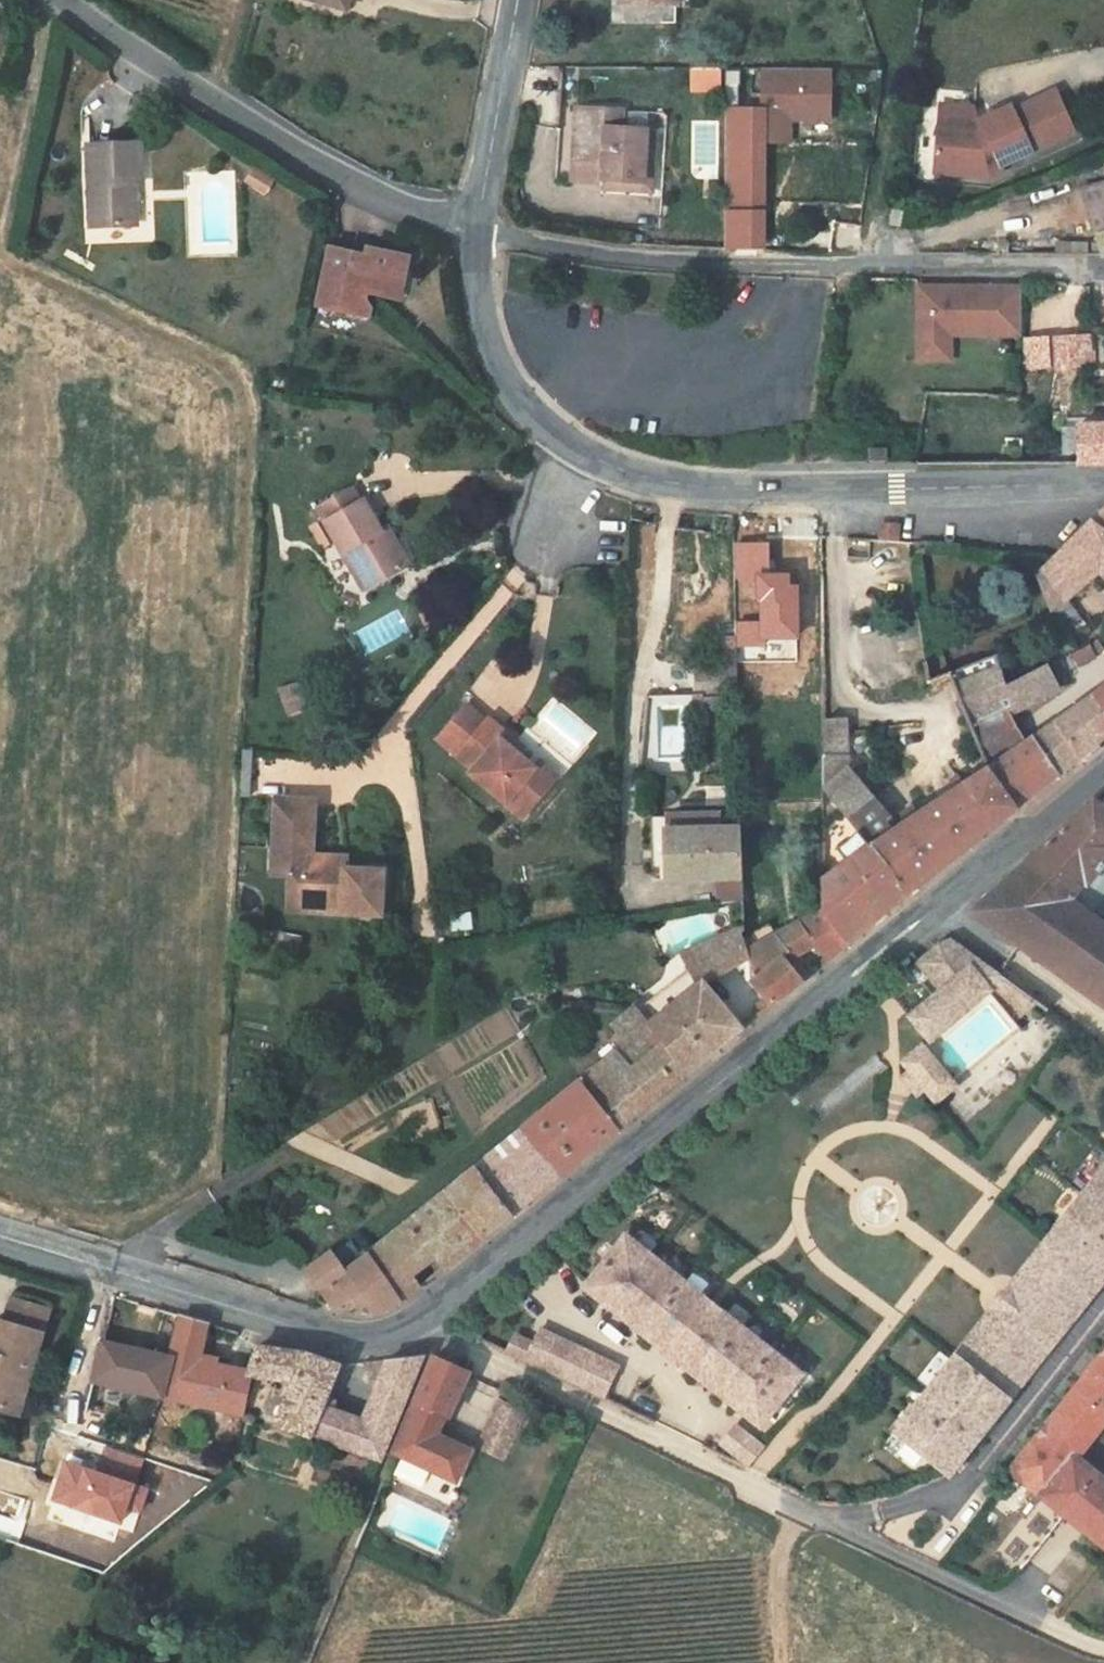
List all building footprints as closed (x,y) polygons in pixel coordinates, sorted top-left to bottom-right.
[(666,12),(667,0),(609,0),(608,9),(666,12)] [(687,94),(719,92),(718,67),(686,68),(687,94)] [(756,68),(756,144),(791,144),(791,122),(829,122),(829,68),(756,68)] [(847,93),(860,95),(862,80),(848,78),(847,93)] [(924,130),(919,173),(974,179),(988,173),(985,168),(1018,154),(998,109),(965,123),(969,133),(964,135),(924,130)] [(639,137),(615,135),(608,134),(610,115),(563,112),(558,166),(578,169),(587,161),(591,166),(589,185),(634,189),(639,137)] [(617,116),(610,115),(608,134),(615,135),(617,116)] [(925,121),(924,130),(964,135),(969,133),(966,126),(925,121)] [(69,217),(110,217),(110,173),(121,173),(122,134),(70,133),(69,217)] [(588,194),(642,199),(647,138),(639,137),(634,189),(589,185),(588,194)] [(558,166),(557,182),(589,185),(591,166),(587,161),(578,169),(558,166)] [(234,164),(227,176),(246,187),(253,175),(234,164)] [(1053,190),(1059,238),(1103,222),(1103,173),(1053,190)] [(873,220),(884,222),(888,206),(876,204),(873,220)] [(1059,238),(1063,257),(1103,256),(1103,222),(1059,238)] [(375,272),(379,256),(350,250),(347,265),(333,262),(335,255),(312,249),(301,295),(320,300),(318,311),(348,319),(352,304),(347,298),(349,293),(376,299),(382,274),(375,272)] [(375,272),(382,274),(376,299),(383,302),(394,260),(379,256),(375,272)] [(320,300),(301,295),(298,306),(318,311),(320,300)] [(998,296),(895,295),(895,358),(927,358),(927,343),(998,343),(998,296)] [(1086,296),(1089,342),(1089,345),(1103,345),(1103,295),(1086,296)] [(1022,369),(1049,368),(1048,335),(1020,336),(1022,369)] [(1089,345),(1089,342),(1073,343),(1074,388),(1086,388),(1086,382),(1092,382),(1089,345)] [(927,358),(895,358),(895,369),(927,369),(927,358)] [(1055,436),(1054,473),(1103,474),(1103,436),(1055,436)] [(843,469),(859,469),(860,458),(844,458),(843,469)] [(296,511),(341,595),(378,575),(357,535),(341,504),(338,506),(332,493),(296,511)] [(1091,519),(1073,535),(1103,564),(1103,529),(1091,519)] [(364,531),(357,535),(378,575),(385,571),(364,531)] [(1033,645),(1058,632),(1045,604),(1064,585),(1071,579),(1089,599),(1083,605),(1101,626),(1103,623),(1103,564),(1073,535),(1043,559),(1033,577),(1043,599),(1024,600),(1033,645)] [(397,621),(404,635),(415,630),(408,615),(397,621)] [(1087,643),(1070,653),(1078,667),(1095,657),(1087,643)] [(706,723),(707,684),(708,654),(688,653),(687,684),(666,683),(666,706),(669,706),(669,709),(695,709),(694,723),(706,723)] [(979,823),(1016,794),(993,759),(977,725),(1024,703),(1014,679),(975,695),(963,667),(923,684),(952,786),(979,823)] [(1103,724),(1103,670),(1051,714),(1075,747),(1103,724)] [(817,715),(801,714),(800,730),(817,730),(817,715)] [(1016,794),(1075,747),(1051,714),(993,759),(1016,794)] [(492,796),(507,809),(527,784),(512,771),(506,778),(489,765),(472,750),(478,743),(459,727),(456,731),(436,715),(408,748),(446,780),(443,785),(477,814),(492,796)] [(838,858),(875,909),(979,823),(952,786),(925,807),(860,839),(821,770),(822,730),(817,730),(800,730),(799,780),(829,840),(837,856),(838,858)] [(472,750),(489,765),(496,757),(478,743),(472,750)] [(1079,894),(1103,862),(1103,804),(1078,784),(978,914),(1103,1011),(1103,913),(1079,894)] [(308,887),(293,887),(293,876),(273,875),(273,865),(275,816),(236,814),(233,865),(242,866),(241,885),(252,885),(250,921),(343,925),(345,882),(308,880),(308,887)] [(700,886),(702,839),(685,839),(685,825),(618,820),(616,868),(630,869),(630,881),(700,886)] [(813,957),(875,909),(838,858),(837,856),(829,840),(805,860),(816,873),(796,891),(795,934),(813,957)] [(232,884),(241,885),(242,866),(233,865),(232,884)] [(308,868),(293,867),(273,865),(273,875),(293,876),(293,887),(308,887),(308,880),(308,868)] [(780,954),(794,973),(813,957),(795,934),(796,891),(711,960),(715,966),(746,1010),(778,985),(764,966),(780,954)] [(698,943),(699,934),(667,952),(637,969),(645,980),(591,1021),(604,1037),(646,1089),(711,1038),(695,1024),(700,1018),(669,992),(715,966),(711,960),(698,943)] [(904,956),(865,988),(873,996),(877,993),(882,999),(884,997),(895,1010),(930,975),(904,956)] [(882,999),(881,1000),(893,1015),(870,1033),(888,1057),(861,1077),(893,1119),(913,1103),(912,1101),(980,1048),(974,1040),(996,1024),(930,975),(895,1010),(884,997),(882,999)] [(538,1093),(578,1142),(646,1089),(604,1037),(591,1021),(590,1019),(569,1036),(583,1054),(538,1093)] [(578,1142),(538,1093),(478,1141),(519,1190),(578,1142)] [(1029,1099),(996,1145),(1024,1165),(1057,1118),(1029,1099)] [(898,1478),(901,1480),(1103,1220),(1103,1114),(1082,1142),(1092,1150),(1074,1172),(1064,1164),(847,1441),(898,1478)] [(474,1225),(519,1190),(478,1141),(434,1176),(474,1225)] [(371,1306),(474,1225),(434,1176),(324,1263),(359,1312),(371,1306)] [(623,1240),(588,1292),(673,1350),(771,1416),(806,1364),(623,1240)] [(336,1324),(359,1312),(324,1263),(308,1275),(296,1257),(273,1278),(297,1309),(308,1302),(320,1320),(329,1315),(336,1324)] [(21,1329),(27,1305),(0,1298),(0,1323),(21,1329)] [(206,1413),(217,1372),(219,1366),(195,1359),(197,1350),(181,1345),(189,1321),(158,1311),(146,1346),(81,1326),(70,1369),(206,1413)] [(21,1329),(0,1323),(0,1407),(21,1329)] [(542,1347),(535,1362),(614,1397),(628,1365),(549,1330),(542,1347)] [(333,1475),(366,1375),(351,1378),(338,1377),(331,1376),(310,1412),(282,1401),(294,1364),(227,1337),(219,1366),(217,1372),(249,1381),(246,1390),(225,1384),(215,1416),(333,1475)] [(524,1339),(518,1354),(535,1362),(542,1347),(524,1339)] [(1000,1473),(1037,1502),(1025,1517),(1022,1515),(989,1556),(1016,1577),(1059,1523),(1103,1558),(1103,1479),(1077,1458),(1103,1423),(1103,1342),(1000,1473)] [(405,1388),(379,1381),(344,1478),(406,1500),(419,1463),(386,1450),(405,1388)] [(495,1435),(488,1454),(505,1461),(525,1410),(497,1399),(484,1431),(495,1435)] [(468,1418),(441,1409),(426,1458),(453,1466),(468,1418)] [(765,1444),(736,1423),(721,1444),(750,1465),(765,1444)]
